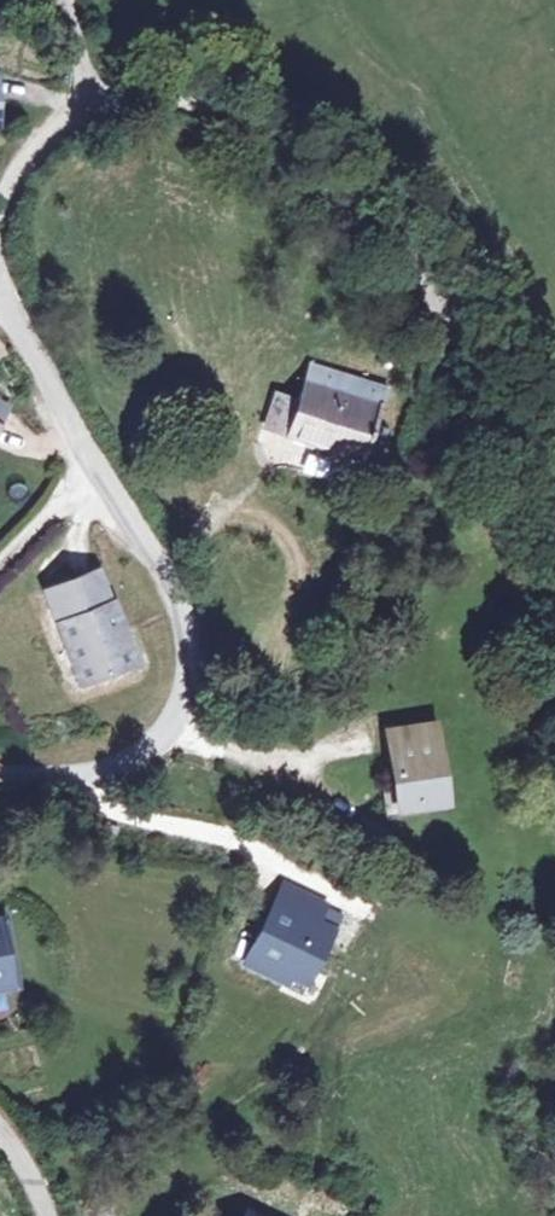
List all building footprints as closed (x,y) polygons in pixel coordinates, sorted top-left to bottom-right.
[(312,366),(301,403),(280,396),(269,426),(379,462),(389,431),(369,425),(381,387),(312,366)] [(127,669),(107,605),(96,575),(46,592),(77,684),(127,669)] [(115,602),(107,605),(127,669),(136,666),(115,602)] [(378,720),(386,767),(379,768),(379,776),(374,778),(380,810),(418,802),(415,788),(434,785),(420,712),(378,720)] [(238,968),(302,999),(345,913),(334,907),(338,899),(285,873),(238,968)] [(0,930),(0,992),(10,990),(0,930)] [(249,1205),(243,1215),(268,1215),(249,1205)]
